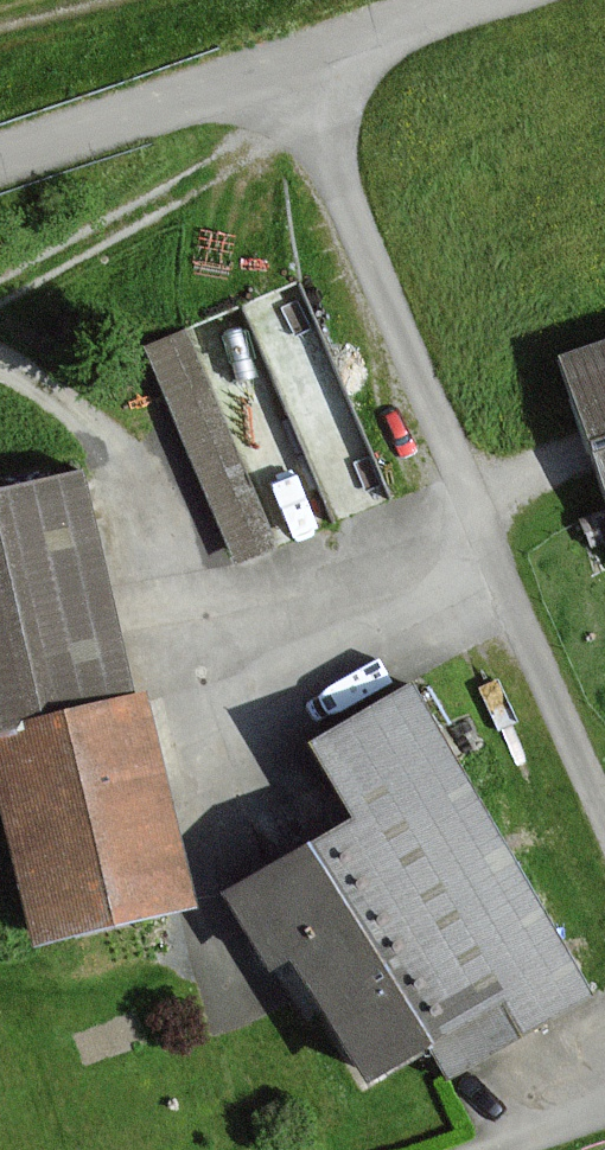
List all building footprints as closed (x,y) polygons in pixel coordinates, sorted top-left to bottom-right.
[(368,485),(280,286),(132,352),(220,551),(368,485)] [(568,365),(604,470),(604,352),(568,365)] [(74,473),(0,491),(0,735),(128,705),(74,473)] [(585,994),(411,694),(321,745),(365,822),(234,897),(274,966),(298,952),(367,1072),(438,1030),(459,1066),(585,994)] [(0,735),(0,878),(17,952),(177,915),(128,705),(0,735)]
